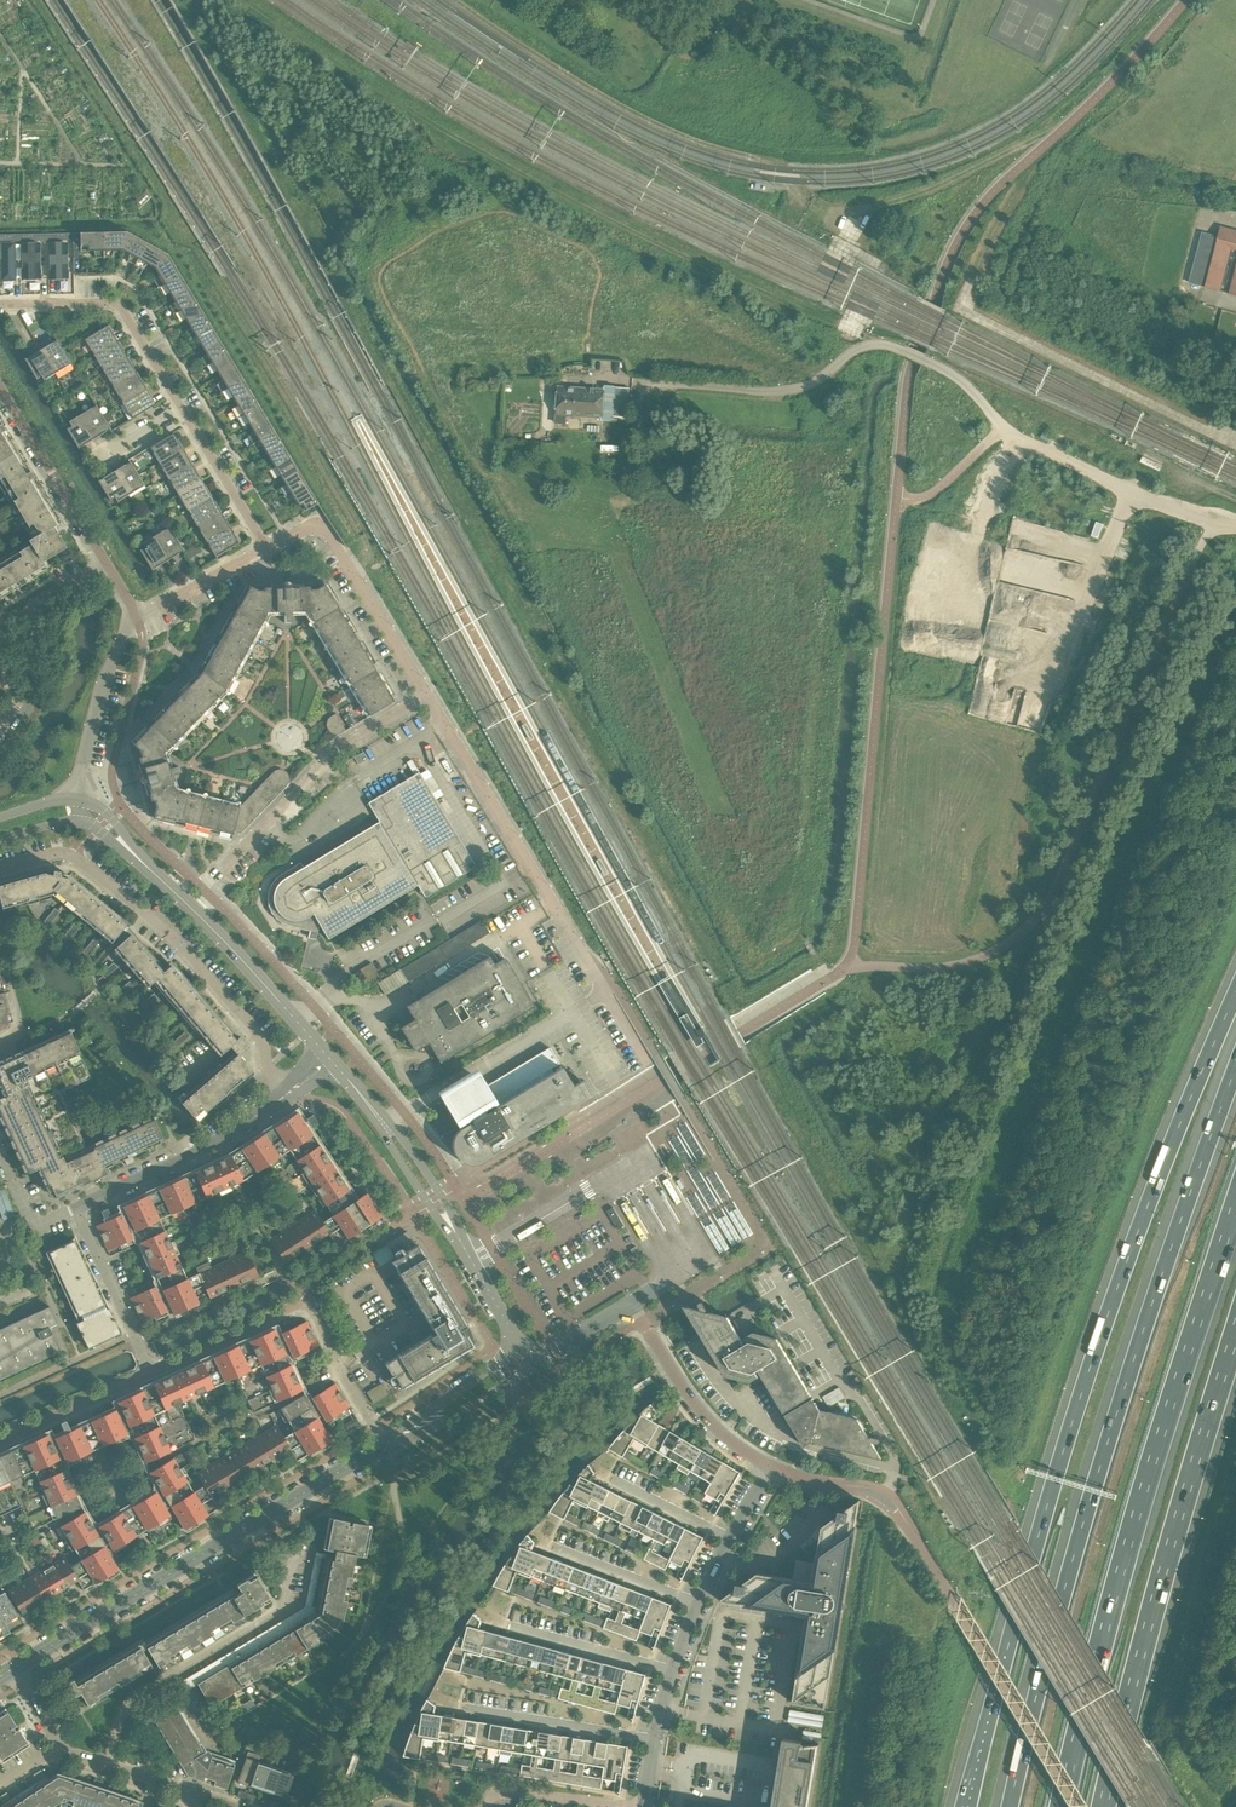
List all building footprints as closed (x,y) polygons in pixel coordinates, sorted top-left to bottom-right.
[(1220,226),(1205,287),(1220,291),(1231,249),(1235,250),(1235,230),(1220,226)] [(122,250),(126,232),(103,233),(104,258),(104,257),(112,257),(114,250),(122,250)] [(134,266),(147,243),(126,232),(122,250),(122,251),(122,250),(129,254),(127,261),(134,265),(134,266)] [(103,258),(104,258),(103,233),(73,233),(73,239),(74,258),(78,258),(79,251),(81,251),(81,250),(88,250),(88,251),(89,251),(89,250),(93,250),(95,258),(103,257),(103,258)] [(1,259),(2,280),(14,279),(14,243),(1,243),(1,251),(0,251),(0,259),(1,259)] [(154,268),(167,255),(147,243),(134,266),(135,266),(135,265),(142,269),(147,263),(154,267),(154,268)] [(49,246),(50,279),(69,279),(68,246),(49,246)] [(23,280),(41,280),(41,247),(23,247),(23,280)] [(157,287),(157,288),(179,274),(167,255),(154,268),(155,268),(159,275),(154,280),(158,287),(157,287)] [(171,297),(187,287),(179,274),(157,288),(158,288),(162,294),(170,292),(172,296),(171,297)] [(173,313),(173,314),(195,300),(187,287),(171,297),(172,297),(175,301),(169,306),(173,313)] [(187,323),(203,314),(195,300),(173,314),(174,314),(178,321),(185,318),(188,322),(187,323)] [(188,340),(189,340),(211,327),(203,314),(187,323),(188,323),(191,327),(185,332),(189,339),(188,340)] [(82,336),(94,355),(117,341),(108,325),(95,333),(93,330),(82,336)] [(203,349),(219,340),(211,327),(189,340),(190,340),(194,347),(201,344),(204,348),(203,349)] [(56,340),(40,349),(55,373),(71,364),(56,340),(55,340),(56,340)] [(204,366),(226,353),(219,340),(203,349),(204,349),(206,353),(201,358),(205,365),(204,366)] [(94,355),(103,371),(127,356),(117,341),(94,355)] [(55,373),(40,349),(31,355),(25,358),(24,359),(36,379),(41,376),(44,380),(55,373)] [(218,375),(219,375),(234,366),(226,353),(204,366),(205,366),(209,373),(217,370),(219,374),(218,375)] [(103,371),(112,386),(136,372),(127,356),(103,371)] [(220,392),(242,379),(234,366),(219,375),(219,376),(220,375),(222,379),(216,385),(221,391),(220,392)] [(112,386),(122,402),(146,387),(141,379),(136,372),(112,386)] [(234,401),(250,392),(242,379),(220,392),(221,392),(225,399),(233,397),(235,401),(234,401)] [(146,387),(122,402),(132,419),(156,404),(150,395),(146,387)] [(600,444),(610,444),(623,445),(624,440),(631,440),(632,433),(633,419),(612,417),(612,416),(627,417),(629,388),(619,387),(619,390),(575,387),(575,389),(558,388),(556,413),(557,413),(556,423),(565,424),(566,416),(601,418),(601,420),(602,420),(601,433),(600,444)] [(236,418),(258,405),(250,392),(234,401),(235,402),(235,401),(238,405),(232,411),(236,418)] [(96,405),(80,415),(94,439),(103,433),(109,429),(110,430),(110,429),(107,423),(102,416),(96,405)] [(250,427),(266,418),(258,405),(236,418),(236,419),(237,418),(241,425),(248,423),(251,427),(250,427)] [(102,416),(107,423),(114,419),(110,412),(102,416)] [(94,439),(80,415),(69,421),(71,426),(66,429),(78,448),(79,448),(94,439)] [(252,444),(274,431),(266,418),(250,427),(250,428),(251,427),(254,431),(248,437),(252,444)] [(47,570),(42,562),(66,548),(56,532),(54,529),(53,527),(61,523),(57,516),(0,422),(0,599),(47,570)] [(266,453),(266,454),(282,444),(274,431),(252,444),(252,445),(253,444),(257,451),(264,449),(267,453),(266,453)] [(1040,437),(1047,441),(1049,436),(1045,433),(1043,432),(1042,433),(1040,437)] [(149,447),(159,464),(183,449),(179,442),(173,433),(149,447)] [(267,470),(268,470),(289,457),(282,444),(266,454),(267,453),(269,457),(264,463),(268,470),(267,470)] [(159,464),(169,479),(193,465),(188,458),(183,449),(159,464)] [(281,479),(282,480),(297,470),(289,457),(268,470),(268,471),(268,470),(272,477),(280,475),(282,479),(281,479)] [(1140,462),(1159,471),(1162,466),(1143,457),(1140,462)] [(129,462),(114,471),(128,495),(144,485),(130,461),(129,462)] [(169,479),(178,495),(202,481),(193,465),(169,479)] [(283,496),(283,497),(305,483),(297,470),(282,480),(283,480),(285,483),(280,489),(284,496),(283,496)] [(128,495),(114,471),(99,480),(98,480),(110,500),(115,498),(117,502),(128,495)] [(178,495),(188,510),(211,496),(207,489),(202,481),(178,495)] [(305,483),(283,497),(284,496),(288,503),(296,501),(298,505),(297,505),(298,506),(302,511),(301,512),(302,513),(317,503),(305,483)] [(188,510),(197,526),(221,512),(216,504),(211,496),(188,510)] [(197,526),(206,542),(230,527),(226,520),(221,512),(197,526)] [(1096,521),(1091,535),(1098,538),(1103,524),(1096,521)] [(169,527),(153,536),(168,560),(183,551),(184,551),(169,527)] [(230,527),(206,542),(217,560),(228,554),(226,551),(239,542),(235,535),(230,527)] [(168,560),(153,536),(142,543),(145,547),(140,550),(152,570),(153,570),(153,569),(168,560)] [(394,701),(337,608),(324,585),(316,589),(309,589),(309,587),(297,587),(297,588),(276,589),(276,587),(264,587),(264,590),(257,590),(250,586),(202,673),(133,744),(140,750),(142,757),(139,758),(142,769),(144,769),(149,789),(148,789),(151,801),(154,800),(156,807),(154,815),(233,835),(234,831),(240,807),(239,807),(178,792),(175,793),(170,776),(173,775),(173,774),(180,772),(178,767),(171,769),(169,760),(166,761),(163,752),(166,751),(225,690),(266,616),(266,613),(283,612),(283,615),(284,615),(284,623),(288,623),(290,623),(290,615),(299,615),(299,612),(309,612),(309,615),(370,716),(394,701)] [(331,733),(332,733),(333,734),(335,734),(336,734),(337,734),(339,734),(340,733),(341,733),(346,730),(336,713),(331,716),(329,717),(329,718),(328,719),(327,720),(327,722),(326,723),(326,724),(326,726),(327,727),(327,728),(328,730),(329,731),(330,732),(331,733)] [(354,757),(358,764),(367,759),(363,752),(354,757)] [(345,761),(349,768),(356,764),(351,757),(345,761)] [(274,771),(273,772),(239,807),(240,807),(234,831),(241,833),(287,785),(288,784),(288,783),(289,781),(289,780),(289,779),(289,777),(289,776),(288,774),(287,773),(286,772),(285,771),(284,770),(283,770),(282,769),(280,769),(279,769),(278,769),(276,770),(275,770),(274,771)] [(417,885),(420,889),(424,896),(425,897),(426,896),(426,897),(431,894),(431,893),(432,893),(433,893),(437,890),(445,885),(456,879),(456,878),(464,874),(469,871),(468,871),(470,870),(475,867),(476,866),(468,853),(461,841),(461,842),(460,840),(454,829),(453,829),(445,815),(439,804),(438,804),(438,803),(435,799),(442,795),(427,770),(420,774),(420,773),(419,772),(418,773),(417,772),(413,775),(413,776),(411,776),(406,779),(407,779),(399,784),(394,787),(393,788),(393,787),(388,790),(388,791),(380,795),(375,798),(374,799),(369,802),(368,803),(369,804),(368,804),(371,809),(372,809),(372,810),(379,822),(378,822),(303,867),(300,862),(293,867),(288,870),(288,869),(286,870),(287,871),(282,873),(280,874),(276,878),(275,879),(271,884),(270,885),(271,885),(268,891),(268,890),(268,892),(267,898),(267,899),(267,900),(268,905),(268,907),(269,907),(271,912),(272,914),(272,913),(276,918),(275,918),(276,919),(277,919),(281,923),(283,924),(283,923),(288,925),(288,926),(290,926),(295,927),(295,928),(297,928),(302,929),(304,930),(304,929),(309,931),(309,933),(309,934),(316,935),(318,927),(320,926),(328,939),(417,886),(416,885),(417,885)] [(90,926),(111,942),(125,925),(67,877),(66,878),(59,877),(60,872),(53,871),(52,875),(45,874),(45,873),(0,885),(0,901),(3,911),(28,904),(27,901),(52,894),(90,926)] [(55,907),(49,914),(54,918),(60,911),(55,907)] [(54,918),(49,914),(44,921),(49,925),(54,918)] [(439,946),(401,969),(389,976),(397,988),(489,933),(482,920),(439,946)] [(74,923),(68,930),(73,934),(79,927),(74,923)] [(73,934),(68,930),(63,936),(68,940),(73,934)] [(113,949),(122,959),(139,944),(130,934),(113,949)] [(93,939),(88,945),(92,949),(98,943),(93,939)] [(122,959),(130,968),(147,953),(139,944),(122,959)] [(92,949),(88,945),(82,952),(87,956),(92,949)] [(130,968),(138,978),(155,963),(147,953),(130,968)] [(489,957),(432,991),(406,1007),(414,1019),(400,1028),(414,1051),(428,1042),(440,1062),(533,1006),(504,958),(494,964),(489,957)] [(113,962),(107,968),(111,972),(118,967),(113,962)] [(371,962),(363,967),(358,970),(367,983),(379,976),(371,962)] [(138,978),(146,987),(163,972),(155,963),(138,978)] [(154,981),(162,990),(180,976),(170,965),(163,972),(146,987),(147,987),(154,981)] [(111,972),(107,968),(101,973),(105,978),(111,972)] [(9,1027),(5,1013),(10,1011),(5,993),(5,992),(2,984),(8,982),(6,975),(0,976),(0,1030),(9,1027)] [(162,990),(170,999),(187,985),(180,976),(162,990)] [(130,981),(123,986),(127,991),(134,986),(130,981)] [(170,999),(178,1008),(195,994),(187,985),(170,999)] [(127,991),(123,986),(117,992),(121,997),(127,991)] [(154,993),(147,999),(152,1003),(158,998),(154,993)] [(178,1008),(186,1018),(203,1003),(195,994),(178,1008)] [(152,1003),(147,999),(141,1004),(145,1009),(152,1003)] [(186,1018),(194,1026),(211,1012),(203,1003),(186,1018)] [(170,1012),(164,1017),(168,1022),(174,1016),(170,1012)] [(194,1026),(202,1036),(219,1022),(211,1012),(194,1026)] [(168,1022),(164,1017),(157,1023),(161,1028),(168,1022)] [(219,1022),(202,1036),(214,1050),(219,1056),(230,1046),(237,1055),(235,1056),(227,1064),(219,1071),(210,1079),(200,1087),(190,1096),(181,1103),(196,1120),(197,1119),(253,1071),(239,1055),(249,1047),(239,1036),(235,1040),(231,1035),(219,1022)] [(707,1034),(703,1028),(697,1031),(698,1032),(700,1036),(701,1037),(701,1038),(702,1038),(703,1037),(704,1036),(705,1035),(707,1034)] [(18,1168),(22,1166),(25,1174),(37,1169),(45,1186),(50,1184),(56,1198),(83,1185),(88,1182),(91,1181),(90,1180),(93,1179),(94,1180),(110,1172),(108,1167),(124,1160),(127,1165),(134,1161),(131,1156),(148,1149),(150,1154),(157,1150),(155,1145),(164,1141),(152,1116),(92,1144),(94,1149),(77,1157),(71,1160),(65,1163),(62,1156),(29,1086),(26,1079),(33,1076),(32,1076),(33,1076),(80,1054),(69,1029),(0,1061),(0,1076),(0,1077),(0,1089),(3,1097),(0,1098),(0,1120),(9,1138),(5,1140),(7,1144),(11,1143),(20,1162),(16,1164),(18,1168)] [(186,1030),(180,1036),(184,1041),(190,1035),(186,1030)] [(184,1041),(180,1036),(173,1042),(177,1046),(184,1041)] [(583,1080),(573,1086),(561,1067),(553,1072),(550,1068),(559,1063),(549,1047),(485,1086),(475,1069),(475,1068),(436,1091),(436,1092),(459,1129),(459,1130),(457,1131),(456,1133),(455,1134),(454,1136),(453,1138),(452,1140),(452,1142),(452,1144),(452,1145),(452,1147),(452,1149),(453,1151),(454,1153),(455,1155),(456,1157),(457,1158),(458,1160),(459,1160),(460,1161),(462,1162),(464,1163),(466,1164),(468,1164),(470,1165),(472,1165),(474,1165),(476,1165),(477,1164),(479,1163),(480,1163),(481,1163),(482,1162),(592,1096),(583,1080)] [(94,1149),(92,1144),(86,1147),(60,1090),(88,1078),(90,1077),(80,1054),(33,1076),(32,1076),(33,1076),(26,1079),(29,1086),(62,1156),(65,1163),(71,1160),(77,1157),(94,1149)] [(355,1200),(334,1167),(297,1112),(275,1127),(275,1126),(269,1130),(264,1134),(231,1156),(197,1172),(153,1192),(148,1194),(147,1195),(123,1206),(174,1315),(199,1303),(196,1298),(207,1293),(209,1298),(258,1275),(247,1251),(187,1278),(176,1255),(177,1255),(176,1254),(160,1219),(166,1217),(182,1209),(183,1209),(183,1208),(209,1196),(229,1187),(244,1180),(267,1165),(268,1165),(269,1164),(284,1153),(289,1150),(311,1182),(310,1182),(310,1183),(311,1183),(333,1215),(323,1222),(314,1210),(270,1239),(285,1262),(328,1233),(336,1246),(381,1216),(366,1193),(355,1200)] [(289,1197),(310,1183),(310,1182),(311,1182),(289,1150),(284,1153),(269,1164),(268,1165),(289,1197)] [(687,1171),(711,1209),(720,1204),(696,1165),(687,1171)] [(707,1177),(722,1202),(731,1197),(716,1171),(707,1177)] [(0,1190),(0,1212),(3,1219),(15,1215),(5,1188),(0,1190)] [(698,1217),(707,1212),(696,1192),(686,1197),(698,1217)] [(734,1201),(725,1206),(728,1212),(744,1239),(753,1234),(737,1207),(734,1201)] [(625,1226),(613,1207),(607,1211),(618,1230),(625,1226)] [(722,1208),(713,1213),(717,1220),(733,1246),(742,1240),(726,1214),(722,1208)] [(176,1254),(199,1244),(183,1209),(182,1209),(166,1217),(160,1219),(176,1254)] [(121,1214),(108,1220),(120,1245),(133,1239),(121,1214)] [(710,1215),(701,1221),(704,1227),(720,1253),(729,1248),(714,1222),(710,1215)] [(120,1245),(108,1220),(96,1226),(108,1251),(120,1245)] [(391,1262),(406,1286),(434,1334),(431,1336),(430,1335),(386,1362),(402,1389),(473,1346),(465,1334),(460,1336),(457,1331),(467,1325),(418,1246),(416,1247),(406,1231),(386,1243),(390,1250),(402,1242),(408,1252),(391,1262)] [(52,1259),(56,1268),(79,1258),(76,1252),(78,1251),(74,1241),(51,1251),(54,1257),(52,1259)] [(372,1252),(381,1265),(394,1256),(385,1243),(372,1252)] [(46,1248),(37,1252),(40,1258),(49,1254),(46,1248)] [(64,1277),(66,1283),(88,1272),(84,1263),(81,1264),(79,1258),(56,1268),(61,1278),(64,1277)] [(88,1272),(66,1283),(69,1289),(66,1290),(76,1310),(78,1309),(83,1319),(76,1323),(84,1341),(86,1345),(93,1342),(94,1345),(113,1336),(112,1333),(119,1330),(108,1308),(106,1309),(99,1294),(96,1296),(90,1284),(93,1282),(88,1272)] [(155,1286),(142,1292),(154,1317),(166,1311),(155,1286)] [(154,1317),(142,1292),(130,1297),(141,1322),(154,1317)] [(758,1370),(770,1390),(784,1412),(811,1396),(777,1339),(752,1333),(744,1338),(747,1343),(745,1344),(728,1317),(712,1313),(709,1312),(707,1312),(708,1309),(704,1303),(703,1303),(703,1302),(702,1302),(701,1302),(700,1302),(700,1303),(699,1303),(699,1304),(699,1305),(699,1306),(702,1311),(688,1307),(687,1312),(694,1324),(719,1365),(723,1362),(727,1368),(727,1369),(732,1377),(750,1382),(759,1376),(756,1371),(758,1370)] [(38,1361),(41,1360),(46,1357),(60,1351),(49,1327),(57,1323),(49,1306),(30,1315),(24,1317),(24,1318),(11,1323),(6,1326),(0,1329),(0,1379),(9,1374),(10,1375),(15,1372),(14,1372),(25,1367),(31,1365),(30,1364),(38,1361)] [(306,1321),(298,1325),(281,1333),(293,1358),(318,1346),(306,1321)] [(76,1323),(70,1326),(78,1344),(84,1341),(76,1323)] [(118,1402),(134,1438),(146,1462),(171,1450),(171,1449),(169,1445),(168,1446),(159,1426),(154,1415),(165,1409),(177,1404),(177,1405),(177,1404),(178,1404),(236,1376),(237,1377),(238,1376),(249,1370),(260,1365),(267,1380),(271,1388),(274,1396),(276,1401),(302,1389),(274,1329),(250,1340),(226,1351),(142,1390),(141,1390),(142,1390),(118,1402)] [(238,1376),(248,1399),(253,1411),(276,1401),(274,1396),(271,1388),(267,1380),(260,1365),(249,1370),(238,1376)] [(367,1390),(374,1402),(390,1393),(383,1381),(367,1390)] [(335,1383),(322,1391),(336,1414),(349,1407),(335,1383)] [(336,1414),(322,1391),(311,1397),(325,1421),(336,1414)] [(280,1408),(294,1431),(284,1437),(276,1425),(208,1466),(196,1473),(204,1485),(193,1491),(173,1458),(149,1472),(170,1507),(171,1506),(184,1529),(219,1508),(212,1496),(222,1489),(289,1449),(297,1461),(331,1440),(318,1418),(318,1417),(317,1416),(305,1423),(299,1413),(305,1410),(307,1412),(313,1409),(304,1394),(280,1408)] [(785,1415),(796,1432),(804,1446),(812,1441),(881,1458),(871,1442),(877,1444),(878,1444),(879,1443),(880,1442),(880,1441),(880,1440),(879,1439),(878,1438),(871,1437),(869,1438),(868,1436),(858,1419),(820,1410),(813,1398),(785,1415)] [(169,1445),(171,1449),(194,1439),(177,1404),(177,1405),(177,1404),(165,1409),(154,1415),(159,1426),(168,1446),(169,1445)] [(648,1432),(655,1421),(653,1420),(657,1413),(651,1404),(644,1410),(631,1422),(648,1432)] [(90,1421),(102,1446),(127,1434),(115,1409),(90,1421)] [(647,1447),(648,1446),(660,1425),(655,1421),(648,1432),(631,1422),(623,1431),(635,1438),(634,1439),(647,1447)] [(648,1446),(659,1452),(671,1431),(660,1425),(648,1446)] [(55,1438),(67,1463),(92,1451),(80,1426),(55,1438)] [(626,1452),(634,1439),(635,1438),(623,1431),(616,1439),(609,1448),(623,1457),(626,1452)] [(659,1452),(669,1458),(682,1437),(671,1431),(659,1452)] [(9,1479),(10,1482),(34,1470),(54,1513),(53,1513),(56,1518),(81,1507),(48,1434),(24,1445),(23,1445),(12,1450),(0,1456),(0,1483),(9,1479)] [(669,1458),(680,1464),(680,1465),(692,1444),(682,1437),(669,1458)] [(688,1475),(691,1471),(703,1450),(692,1444),(680,1465),(680,1464),(677,1468),(688,1475)] [(185,1453),(189,1459),(195,1454),(192,1449),(185,1453)] [(691,1471),(701,1477),(714,1456),(703,1450),(691,1471)] [(623,1457),(629,1460),(632,1455),(626,1452),(623,1457)] [(629,1460),(636,1465),(640,1459),(632,1455),(629,1460)] [(701,1477),(712,1484),(725,1463),(714,1456),(701,1477)] [(640,1459),(636,1465),(644,1469),(647,1464),(640,1459)] [(725,1463),(712,1484),(706,1494),(716,1500),(714,1503),(720,1507),(741,1472),(740,1471),(740,1472),(725,1463)] [(588,1493),(594,1481),(591,1480),(595,1473),(589,1464),(582,1471),(570,1484),(588,1493)] [(650,1473),(658,1477),(661,1472),(653,1467),(650,1473)] [(661,1472),(658,1477),(665,1482),(668,1476),(661,1472)] [(17,1507),(21,1505),(10,1482),(9,1479),(0,1483),(0,1515),(17,1507)] [(671,1485),(679,1490),(682,1484),(675,1480),(671,1485)] [(588,1507),(589,1506),(600,1484),(594,1481),(588,1493),(570,1484),(563,1493),(575,1499),(574,1501),(588,1507)] [(589,1506),(599,1511),(600,1511),(610,1490),(600,1484),(589,1506)] [(682,1484),(679,1490),(686,1494),(690,1489),(682,1484)] [(609,1521),(611,1517),(610,1517),(621,1495),(610,1490),(600,1511),(599,1511),(597,1515),(609,1521)] [(156,1491),(132,1506),(146,1529),(170,1515),(156,1491)] [(693,1498),(700,1502),(703,1497),(696,1492),(693,1498)] [(568,1514),(574,1501),(575,1499),(563,1493),(556,1503),(550,1512),(565,1519),(568,1514)] [(610,1517),(611,1517),(621,1522),(632,1501),(621,1495),(610,1517)] [(719,1600),(730,1602),(807,1615),(793,1702),(800,1697),(826,1702),(841,1609),(846,1606),(843,1602),(859,1500),(844,1511),(838,1510),(837,1516),(822,1527),(814,1571),(812,1572),(809,1567),(799,1574),(803,1579),(801,1580),(757,1573),(741,1584),(736,1583),(735,1589),(719,1600)] [(631,1532),(633,1528),(632,1528),(643,1506),(632,1501),(621,1522),(619,1526),(631,1532)] [(714,1503),(711,1509),(709,1511),(715,1515),(720,1507),(714,1503)] [(632,1528),(633,1528),(643,1533),(654,1512),(643,1506),(632,1528)] [(65,1556),(19,1583),(7,1590),(22,1614),(78,1580),(84,1590),(118,1569),(105,1546),(104,1545),(93,1552),(87,1542),(93,1538),(94,1541),(100,1537),(84,1511),(60,1526),(81,1559),(71,1566),(65,1556)] [(98,1526),(113,1549),(136,1535),(122,1512),(98,1526)] [(643,1533),(654,1539),(665,1517),(654,1512),(643,1533)] [(565,1519),(570,1522),(573,1516),(568,1514),(565,1519)] [(573,1516),(570,1522),(578,1526),(581,1520),(573,1516)] [(644,1559),(655,1564),(676,1523),(665,1517),(654,1539),(644,1559)] [(342,1620),(344,1614),(354,1564),(353,1564),(355,1555),(361,1556),(368,1525),(352,1522),(350,1527),(347,1527),(348,1521),(332,1518),(326,1550),(334,1551),(333,1560),(328,1558),(327,1563),(318,1608),(322,1609),(321,1613),(317,1616),(315,1612),(197,1684),(210,1706),(328,1635),(326,1631),(337,1625),(338,1620),(342,1620)] [(581,1528),(589,1531),(592,1526),(584,1522),(581,1528)] [(666,1570),(671,1560),(687,1528),(676,1523),(655,1564),(666,1570)] [(592,1526),(589,1531),(597,1535),(600,1530),(592,1526)] [(687,1528),(671,1560),(682,1565),(677,1575),(683,1579),(704,1536),(703,1536),(687,1528)] [(604,1539),(611,1543),(614,1537),(606,1533),(604,1539)] [(530,1563),(535,1551),(532,1550),(535,1542),(528,1534),(522,1542),(511,1556),(530,1563)] [(40,1540),(44,1547),(49,1544),(44,1537),(40,1540)] [(614,1537),(611,1543),(619,1547),(622,1541),(614,1537)] [(626,1550),(633,1554),(636,1548),(628,1544),(626,1550)] [(636,1548),(633,1554),(641,1558),(644,1552),(636,1548)] [(116,1554),(121,1562),(125,1559),(121,1551),(116,1554)] [(531,1578),(532,1576),(541,1553),(535,1551),(530,1563),(511,1556),(504,1565),(518,1570),(517,1572),(531,1578)] [(532,1576),(543,1580),(552,1558),(541,1553),(532,1576)] [(314,1560),(320,1562),(327,1563),(328,1558),(321,1557),(313,1555),(309,1558),(299,1609),(169,1688),(174,1696),(172,1697),(171,1698),(172,1699),(204,1753),(207,1751),(175,1697),(197,1684),(315,1612),(317,1616),(321,1613),(322,1609),(318,1608),(305,1606),(306,1601),(308,1593),(309,1585),(315,1586),(317,1578),(311,1577),(314,1560)] [(543,1580),(555,1585),(563,1562),(552,1558),(543,1580)] [(555,1585),(566,1589),(575,1566),(563,1562),(555,1585)] [(512,1585),(517,1572),(518,1570),(504,1565),(496,1580),(493,1585),(509,1591),(512,1585)] [(566,1589),(577,1593),(586,1571),(575,1566),(566,1589)] [(577,1593),(588,1598),(597,1575),(586,1571),(577,1593)] [(588,1598),(600,1602),(609,1580),(597,1575),(588,1598)] [(270,1599),(256,1576),(247,1581),(246,1578),(236,1584),(240,1592),(233,1597),(230,1592),(144,1644),(158,1666),(242,1615),(242,1616),(244,1615),(243,1614),(251,1609),(251,1610),(270,1599)] [(598,1607),(609,1611),(620,1584),(609,1580),(600,1602),(598,1607)] [(603,1628),(614,1632),(631,1588),(627,1587),(620,1584),(609,1611),(611,1612),(612,1607),(620,1610),(615,1621),(607,1618),(603,1628)] [(515,1593),(523,1597),(526,1591),(517,1588),(515,1593)] [(614,1632),(626,1636),(642,1593),(631,1588),(614,1632)] [(526,1591),(523,1597),(531,1600),(534,1594),(526,1591)] [(637,1641),(641,1630),(654,1597),(642,1593),(626,1636),(637,1641)] [(3,1634),(2,1632),(8,1628),(3,1621),(8,1618),(9,1620),(18,1615),(6,1594),(0,1597),(0,1636),(3,1634)] [(538,1603),(546,1606),(549,1600),(541,1597),(538,1603)] [(654,1597),(641,1630),(652,1635),(648,1645),(655,1648),(672,1604),(671,1603),(671,1604),(654,1597)] [(549,1600),(546,1606),(555,1609),(557,1603),(549,1600)] [(561,1611),(569,1615),(572,1609),(564,1605),(561,1611)] [(572,1609),(569,1615),(578,1618),(580,1612),(572,1609)] [(479,1641),(482,1629),(480,1628),(482,1620),(474,1613),(469,1621),(460,1636),(479,1641)] [(584,1620),(592,1623),(595,1617),(587,1614),(584,1620)] [(595,1617),(592,1623),(601,1627),(603,1621),(595,1617)] [(481,1656),(482,1654),(488,1631),(482,1629),(479,1641),(460,1636),(454,1647),(467,1650),(467,1652),(481,1656)] [(482,1654),(494,1657),(500,1634),(488,1631),(482,1654)] [(494,1657),(505,1660),(512,1637),(500,1634),(494,1657)] [(505,1660),(517,1664),(523,1640),(512,1637),(505,1660)] [(517,1664),(528,1667),(535,1643),(523,1640),(517,1664)] [(87,1705),(109,1691),(151,1666),(151,1667),(152,1666),(138,1643),(75,1682),(73,1679),(67,1682),(75,1696),(80,1693),(87,1705)] [(528,1667),(540,1670),(546,1647),(535,1643),(528,1667)] [(463,1666),(467,1652),(467,1650),(454,1647),(449,1656),(445,1667),(461,1672),(463,1666)] [(540,1670),(552,1673),(558,1650),(546,1647),(540,1670)] [(552,1673),(563,1676),(570,1653),(558,1650),(552,1673)] [(559,1698),(570,1702),(583,1657),(578,1655),(570,1653),(563,1676),(573,1679),(570,1690),(561,1688),(559,1698)] [(570,1702),(580,1704),(593,1659),(583,1657),(570,1702)] [(580,1704),(592,1708),(604,1663),(593,1659),(580,1704)] [(592,1708),(604,1711),(616,1666),(604,1663),(592,1708)] [(615,1714),(618,1703),(628,1669),(616,1666),(604,1711),(615,1714)] [(467,1673),(476,1676),(477,1670),(469,1667),(467,1673)] [(628,1669),(618,1703),(630,1706),(627,1717),(634,1719),(647,1674),(646,1674),(628,1669)] [(477,1670),(476,1676),(484,1678),(486,1672),(477,1670)] [(491,1680),(499,1682),(501,1676),(493,1674),(491,1680)] [(501,1676),(499,1682),(508,1684),(510,1678),(501,1676)] [(515,1686),(523,1689),(525,1683),(517,1680),(515,1686)] [(525,1683),(523,1689),(532,1691),(533,1685),(525,1683)] [(539,1693),(547,1695),(549,1689),(540,1687),(539,1693)] [(549,1689),(547,1695),(555,1698),(557,1691),(549,1689)] [(187,1775),(197,1778),(202,1763),(199,1756),(204,1753),(172,1699),(149,1713),(187,1775)] [(435,1727),(438,1714),(435,1714),(436,1705),(428,1699),(423,1707),(416,1723),(435,1727)] [(790,1720),(822,1726),(824,1716),(791,1710),(790,1720)] [(0,1758),(27,1741),(18,1728),(13,1731),(11,1728),(16,1725),(7,1711),(0,1715),(0,1758)] [(440,1741),(440,1739),(444,1715),(438,1714),(435,1727),(416,1723),(412,1734),(425,1736),(424,1738),(440,1741)] [(440,1739),(452,1741),(456,1717),(444,1715),(440,1739)] [(452,1741),(463,1743),(468,1719),(456,1717),(452,1741)] [(463,1743),(475,1745),(479,1721),(468,1719),(463,1743)] [(475,1745),(487,1747),(491,1723),(479,1721),(475,1745)] [(487,1747),(499,1749),(503,1725),(491,1723),(487,1747)] [(503,1725),(499,1749),(498,1753),(510,1755),(511,1751),(515,1727),(503,1725)] [(511,1751),(523,1753),(527,1729),(515,1727),(511,1751)] [(520,1775),(532,1777),(540,1731),(535,1731),(527,1729),(523,1753),(533,1755),(531,1766),(522,1765),(520,1775)] [(532,1777),(543,1779),(550,1733),(540,1731),(532,1777)] [(543,1779),(554,1781),(562,1735),(550,1733),(543,1779)] [(422,1752),(424,1738),(425,1736),(412,1734),(404,1756),(409,1757),(421,1759),(422,1752)] [(554,1781),(566,1783),(574,1737),(562,1735),(554,1781)] [(566,1783),(578,1785),(586,1739),(574,1737),(566,1783)] [(819,1744),(801,1745),(802,1741),(783,1738),(772,1806),(809,1806),(819,1744)] [(578,1785),(590,1787),(598,1741),(586,1739),(578,1785)] [(602,1789),(603,1778),(609,1743),(598,1741),(590,1787),(602,1789)] [(609,1743),(603,1778),(616,1780),(614,1791),(621,1792),(629,1746),(628,1746),(609,1743)] [(237,1782),(250,1786),(258,1761),(260,1755),(248,1751),(247,1755),(243,1754),(240,1763),(243,1764),(237,1782)] [(421,1759),(444,1763),(445,1756),(422,1752),(421,1759)] [(202,1763),(197,1778),(226,1788),(235,1764),(210,1755),(207,1765),(203,1764),(202,1763)] [(451,1764),(460,1765),(469,1767),(470,1760),(453,1758),(451,1764)] [(250,1786),(261,1790),(269,1765),(258,1761),(250,1786)] [(476,1768),(493,1771),(494,1764),(477,1762),(476,1768)] [(261,1790),(273,1794),(281,1769),(269,1765),(261,1790)] [(500,1772),(509,1773),(517,1775),(518,1769),(501,1766),(500,1772)] [(41,1769),(38,1771),(33,1774),(37,1779),(44,1775),(41,1769)] [(281,1769),(273,1794),(285,1798),(293,1773),(281,1769)] [(67,1779),(58,1776),(49,1782),(47,1778),(3,1806),(43,1806),(47,1804),(49,1806),(51,1806),(59,1802),(67,1779)] [(68,1776),(67,1779),(59,1802),(61,1801),(72,1805),(80,1780),(68,1776)] [(80,1780),(72,1805),(79,1806),(84,1806),(92,1784),(80,1780)] [(92,1784),(84,1806),(98,1806),(104,1788),(92,1784)] [(104,1788),(98,1806),(111,1806),(116,1792),(104,1788)] [(237,1796),(245,1799),(247,1792),(239,1790),(237,1796)] [(3,1802),(10,1797),(6,1792),(0,1796),(0,1798),(3,1802)] [(116,1792),(111,1806),(123,1806),(127,1796),(116,1792)] [(247,1792),(245,1799),(253,1801),(255,1795),(247,1792)] [(127,1796),(123,1806),(137,1806),(140,1800),(127,1796)] [(261,1804),(269,1806),(271,1801),(263,1798),(261,1804)]
